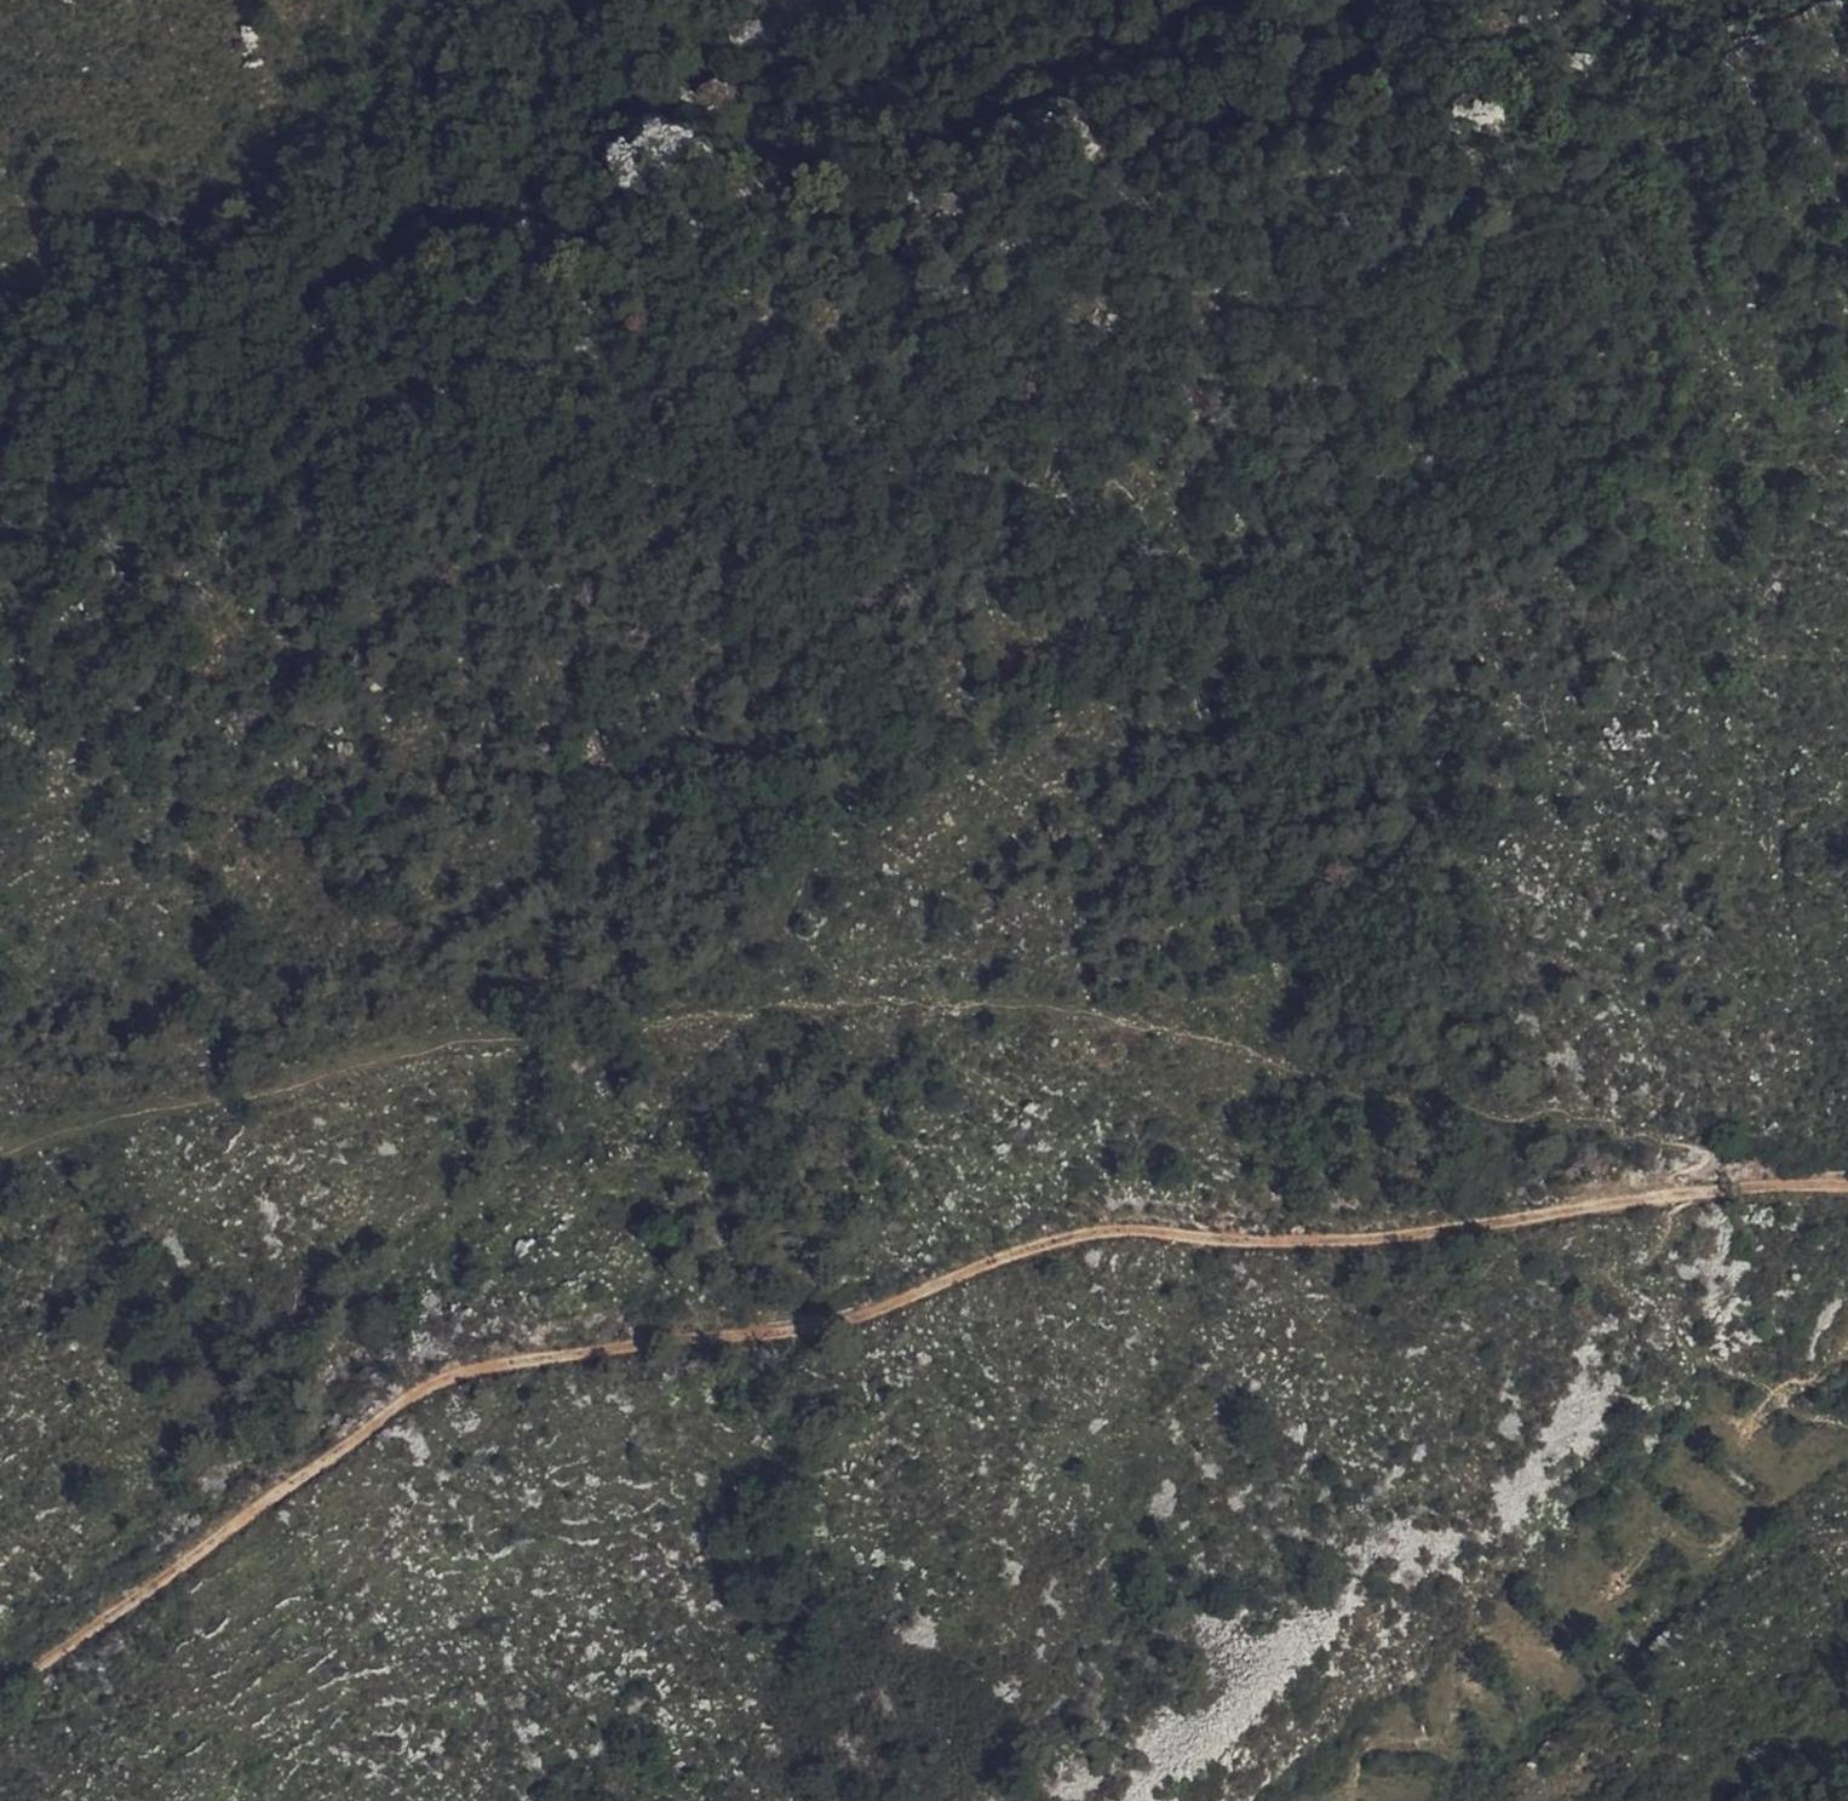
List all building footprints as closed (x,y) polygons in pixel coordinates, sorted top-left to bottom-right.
[(754,18),(727,27),(734,46),(760,37),(754,18)]
